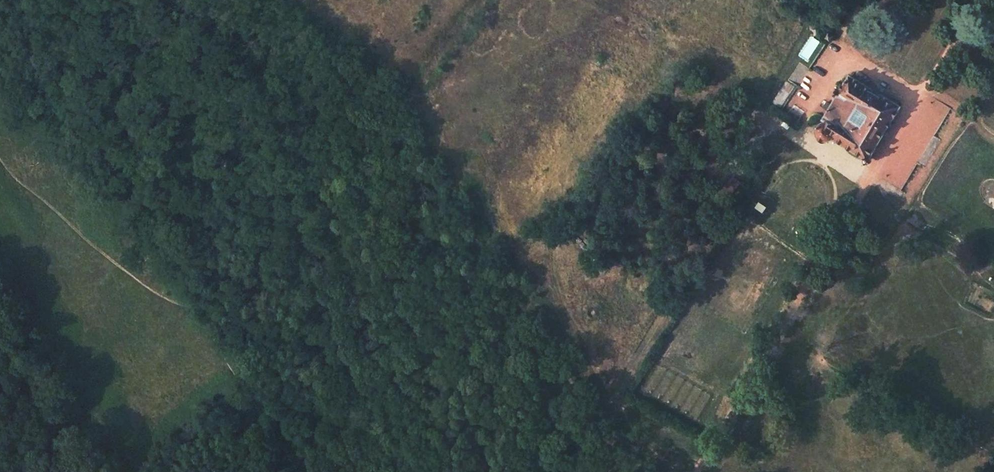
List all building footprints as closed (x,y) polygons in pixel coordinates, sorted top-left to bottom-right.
[(838,98),(824,120),(826,121),(825,122),(824,123),(821,125),(820,127),(819,130),(819,132),(821,136),(822,138),(825,139),(828,140),(831,140),(833,140),(834,138),(866,158),(866,160),(868,163),(871,163),(873,162),(873,159),(872,157),(902,107),(851,76),(842,90),(840,88),(835,96),(838,98)]
